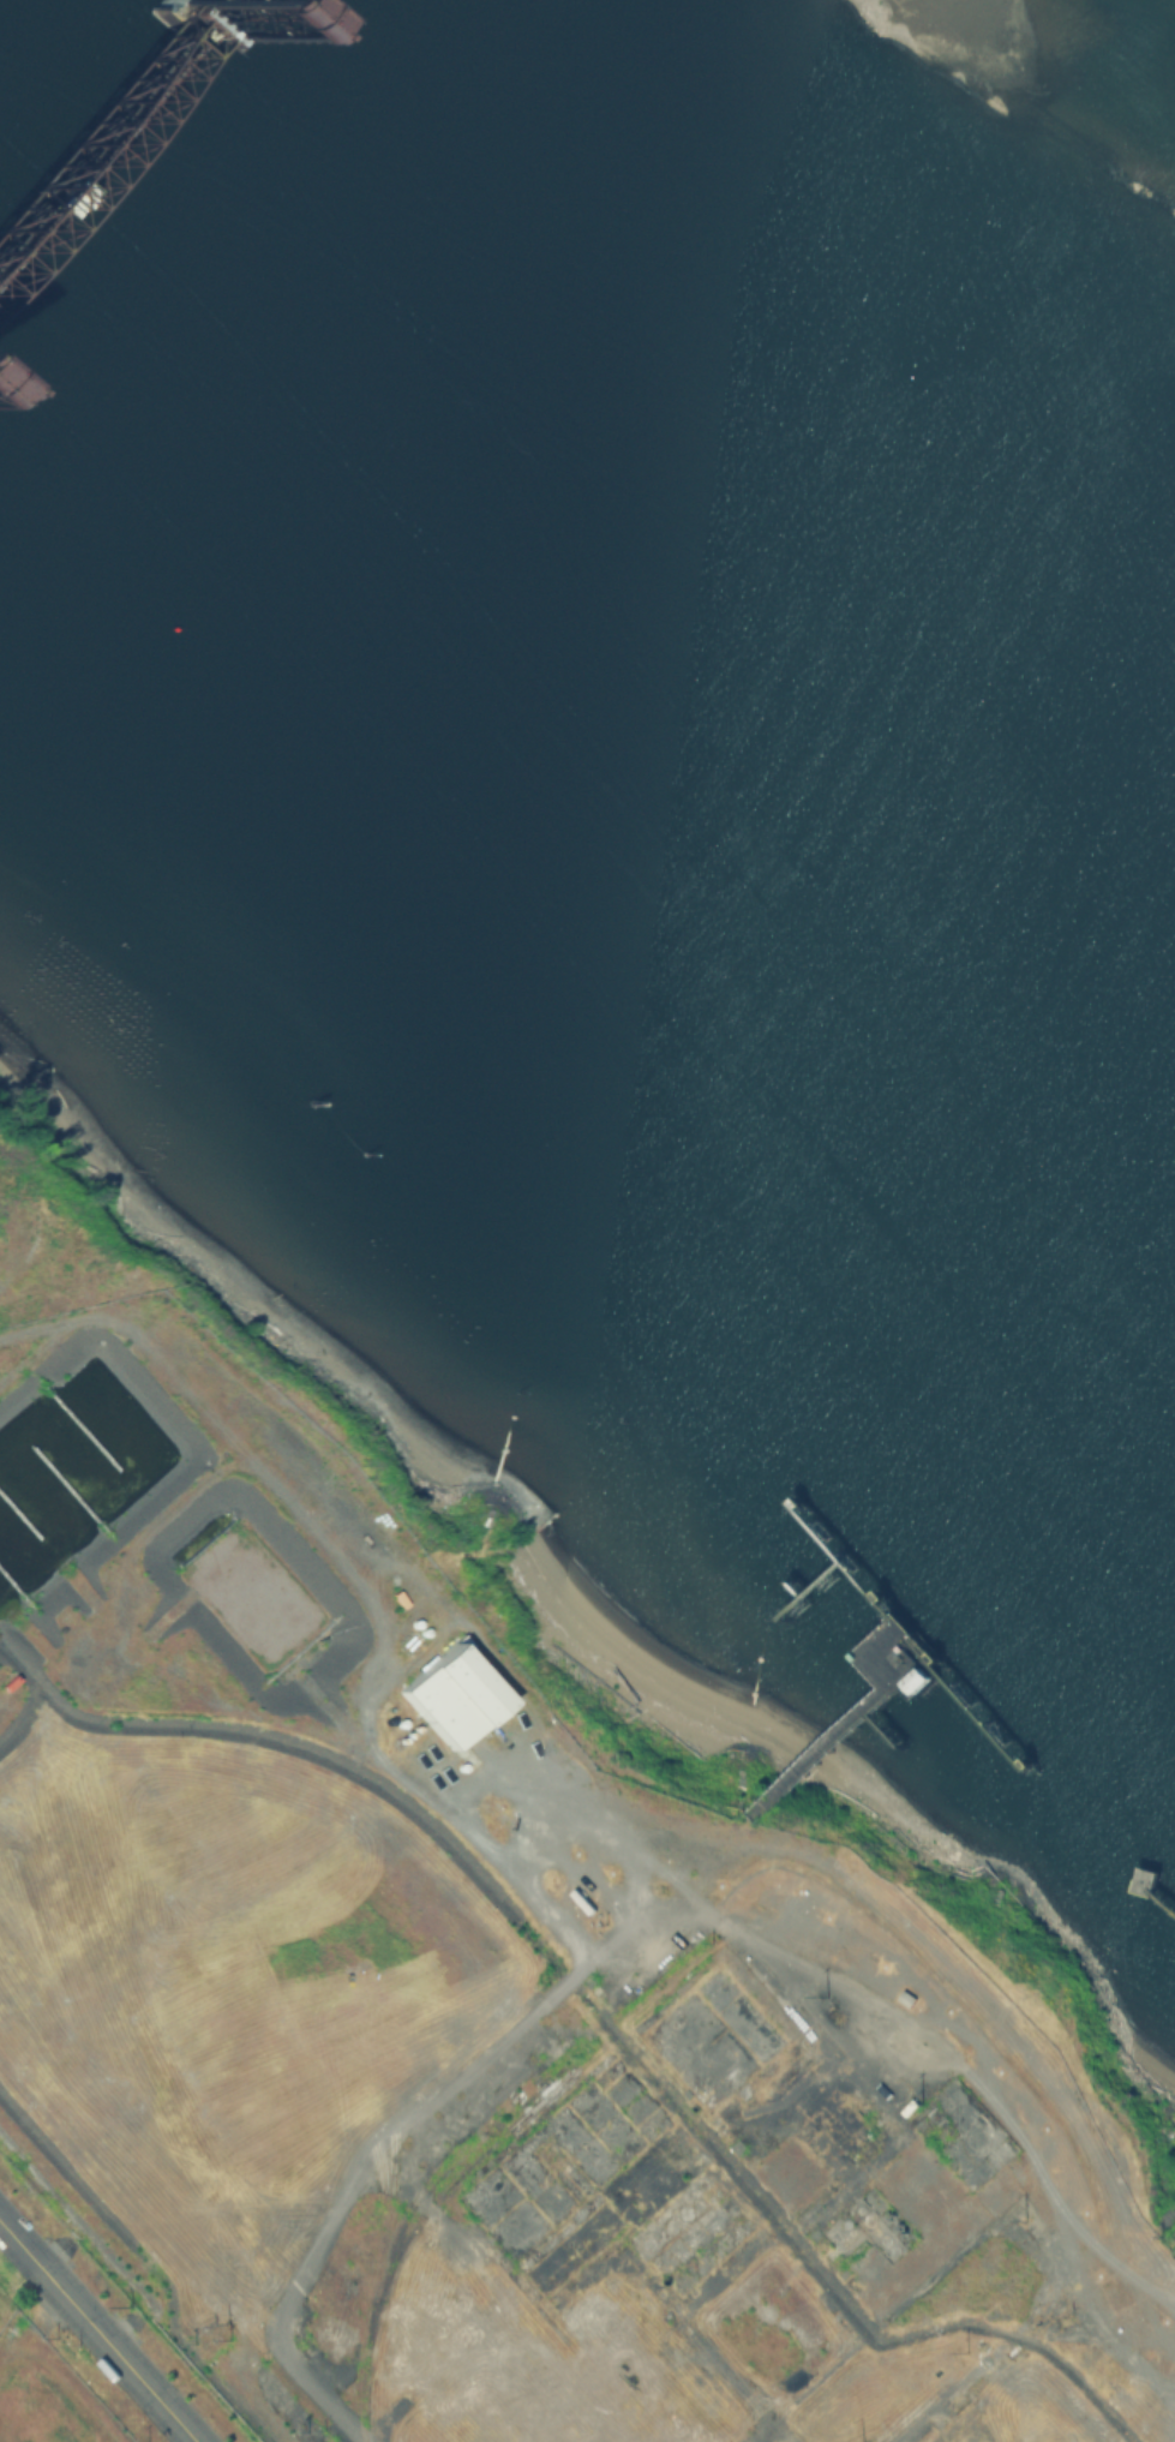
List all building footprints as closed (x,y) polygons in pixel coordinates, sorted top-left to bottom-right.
[(195,0),(162,0),(152,13),(191,44),(214,15),(195,0)] [(451,1641),(502,1700),(450,1746),(400,1687),(451,1641)]
